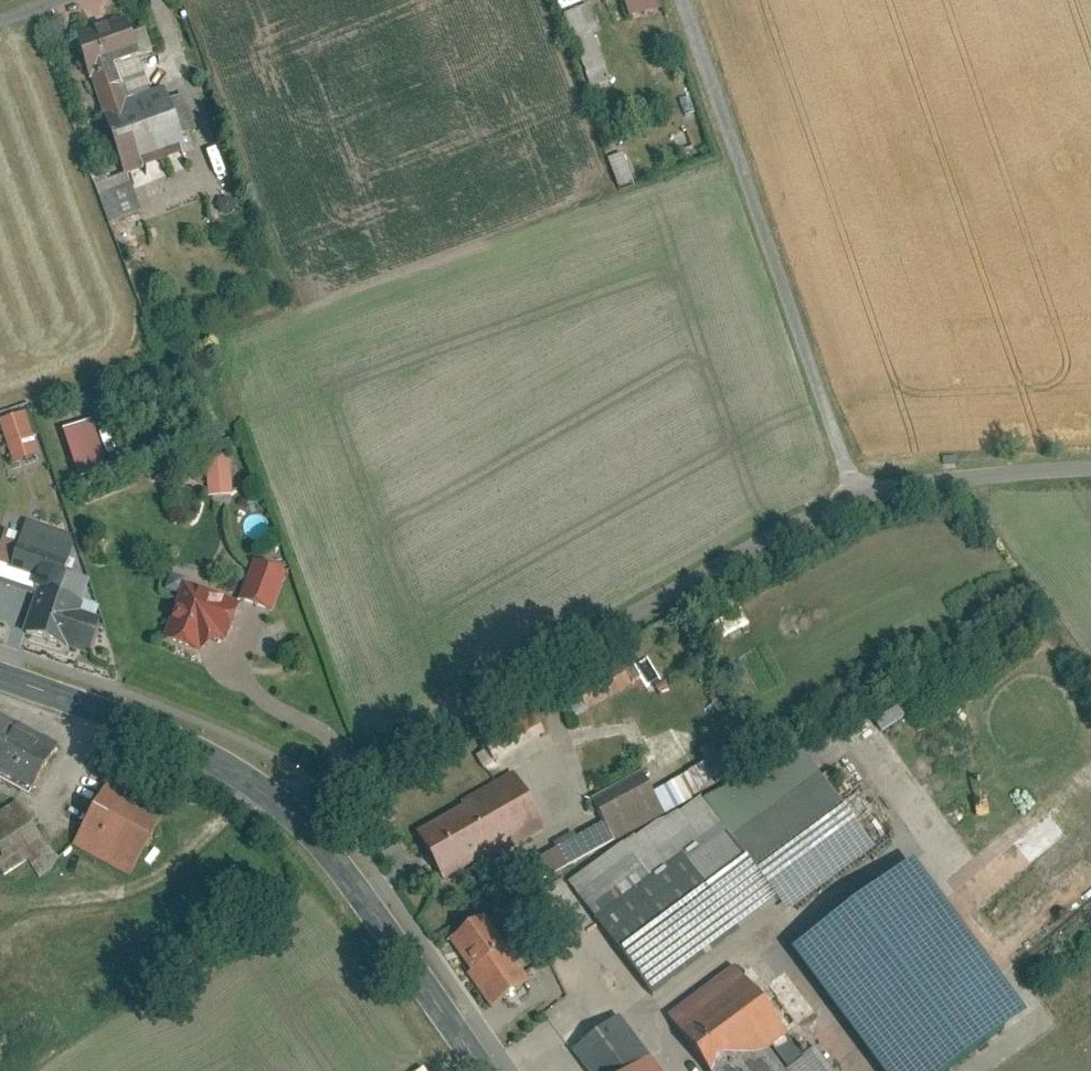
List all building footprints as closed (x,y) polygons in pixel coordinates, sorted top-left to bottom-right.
[(629,18),(662,7),(660,0),(622,0),(629,18)] [(122,12),(68,32),(120,172),(182,149),(162,94),(131,105),(117,67),(140,58),(122,12)] [(109,223),(141,212),(127,172),(95,184),(109,223)] [(41,453),(26,409),(0,417),(0,422),(13,462),(41,453)] [(76,477),(108,469),(95,419),(64,427),(76,477)] [(211,447),(188,448),(189,486),(212,485),(211,447)] [(24,523),(10,569),(37,577),(34,585),(83,599),(89,579),(66,572),(74,547),(70,537),(24,523)] [(284,568),(248,555),(232,599),(267,612),(284,568)] [(231,603),(178,583),(156,639),(195,654),(217,638),(231,603)] [(81,605),(37,590),(21,635),(89,658),(100,625),(77,617),(81,605)] [(737,611),(713,624),(720,637),(744,624),(737,611)] [(529,706),(478,734),(493,762),(544,734),(529,706)] [(882,729),(904,715),(899,706),(876,719),(882,729)] [(0,717),(0,783),(24,796),(52,746),(0,717)] [(501,861),(516,890),(717,787),(705,763),(651,790),(643,774),(591,800),(603,823),(519,865),(513,854),(501,861)] [(438,882),(536,831),(505,771),(449,800),(457,815),(414,837),(438,882)] [(155,807),(100,777),(67,835),(122,866),(155,807)] [(818,777),(735,840),(788,910),(872,847),(818,777)] [(0,808),(0,858),(5,866),(37,847),(11,801),(0,808)] [(631,985),(754,895),(700,822),(633,871),(611,842),(556,882),(631,985)] [(799,953),(883,1070),(947,1070),(1024,1016),(918,869),(799,953)] [(528,979),(484,913),(447,937),(491,1004),(528,979)] [(723,969),(663,1015),(706,1070),(828,1070),(806,1042),(790,1054),(723,969)] [(618,1018),(572,1054),(585,1070),(660,1070),(618,1018)]
